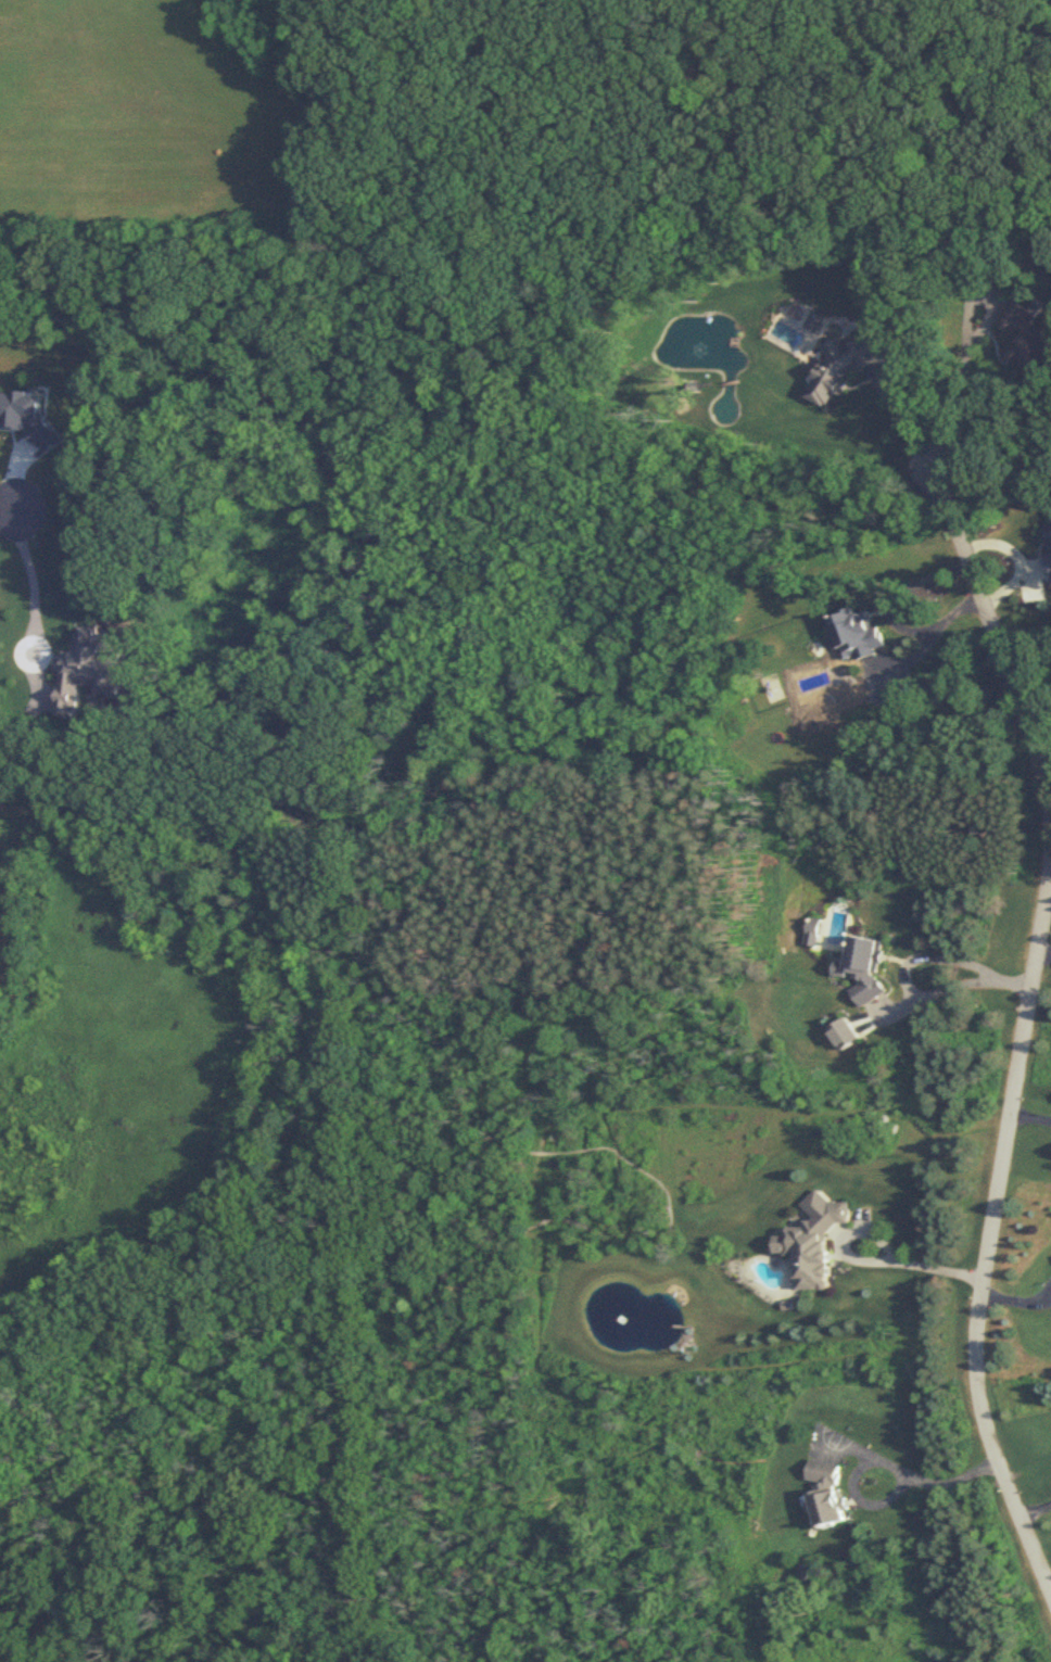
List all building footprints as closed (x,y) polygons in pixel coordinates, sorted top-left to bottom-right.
[(1009,344),(1022,374),(1050,361),(1050,335),(1047,326),(1041,328),(1036,318),(1034,319),(1026,300),(1001,311),(1015,342),(1009,344)] [(825,346),(829,356),(807,397),(830,409),(838,394),(843,391),(855,370),(879,359),(885,348),(878,332),(850,345),(846,336),(825,346)] [(844,662),(880,653),(879,648),(882,647),(872,606),(832,615),(844,662)] [(887,941),(856,936),(852,963),(839,961),(836,977),(858,980),(856,998),(878,1001),(887,941)] [(802,1289),(834,1289),(834,1222),(852,1223),(852,1198),(807,1198),(807,1208),(813,1208),(813,1224),(787,1224),(787,1235),(777,1235),(777,1256),(802,1256),(802,1289)] [(853,1522),(835,1461),(807,1469),(825,1530),(853,1522)]
